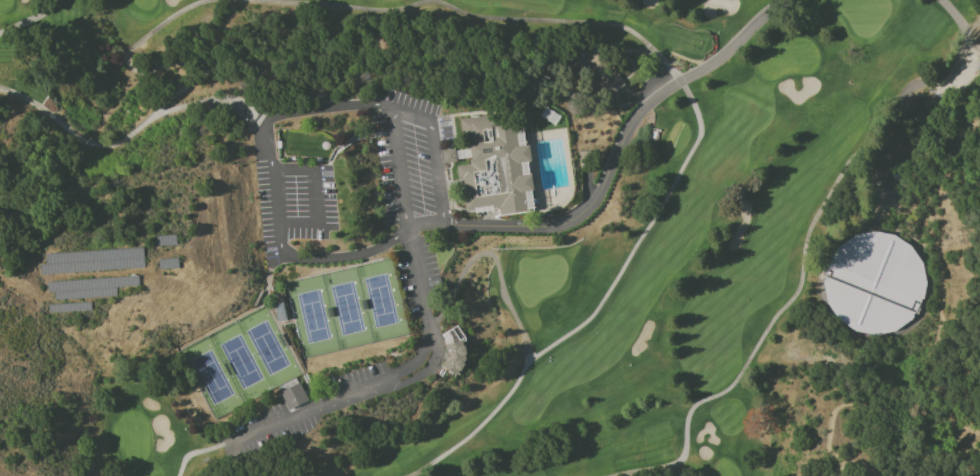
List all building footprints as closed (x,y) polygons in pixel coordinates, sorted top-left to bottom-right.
[(589,70),(606,98),(625,86),(608,59),(589,70)] [(457,122),(509,114),(515,148),(524,146),(527,164),(518,165),(520,175),(528,174),(530,190),(520,192),(523,211),(498,215),(497,207),(460,213),(453,166),(471,163),(467,141),(460,142),(457,122)] [(441,151),(443,164),(456,162),(454,148),(441,151)] [(913,253),(901,242),(881,235),(857,238),(843,247),(832,261),(827,277),(827,295),(834,310),(843,321),(858,330),(881,332),(897,327),(912,315),(921,301),(924,287),(922,270),(913,253)] [(288,411),(308,401),(299,383),(279,392),(288,411)]
